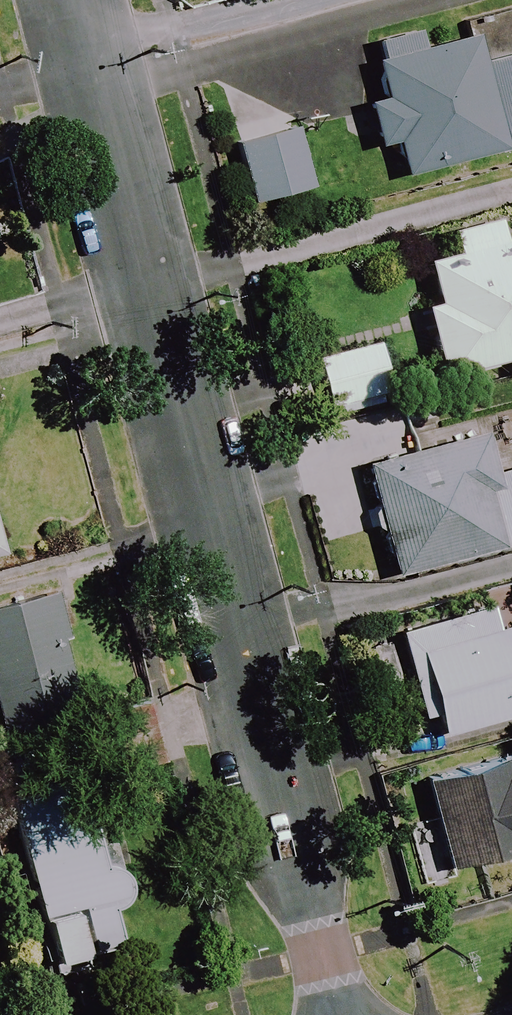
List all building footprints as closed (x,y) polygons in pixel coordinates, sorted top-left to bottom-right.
[(511,149),(511,54),(481,62),(475,37),(423,50),(418,32),(369,44),(382,97),(368,101),(378,145),(391,142),(400,176),(503,151),(511,149)] [(294,125),(233,139),(247,200),(308,185),(294,125)] [(432,274),(439,303),(423,307),(440,376),(511,358),(511,243),(502,246),(497,223),(447,235),(452,254),(428,260),(432,274)] [(381,342),(317,359),(331,413),(395,396),(381,342)] [(493,437),(365,467),(391,576),(511,547),(511,462),(500,464),(493,437)] [(0,607),(0,745),(81,730),(56,597),(0,607)] [(420,724),(437,720),(441,735),(511,716),(511,603),(396,634),(420,724)] [(423,781),(445,868),(511,851),(511,758),(423,781)] [(78,776),(36,788),(3,798),(51,964),(126,943),(78,776)]
